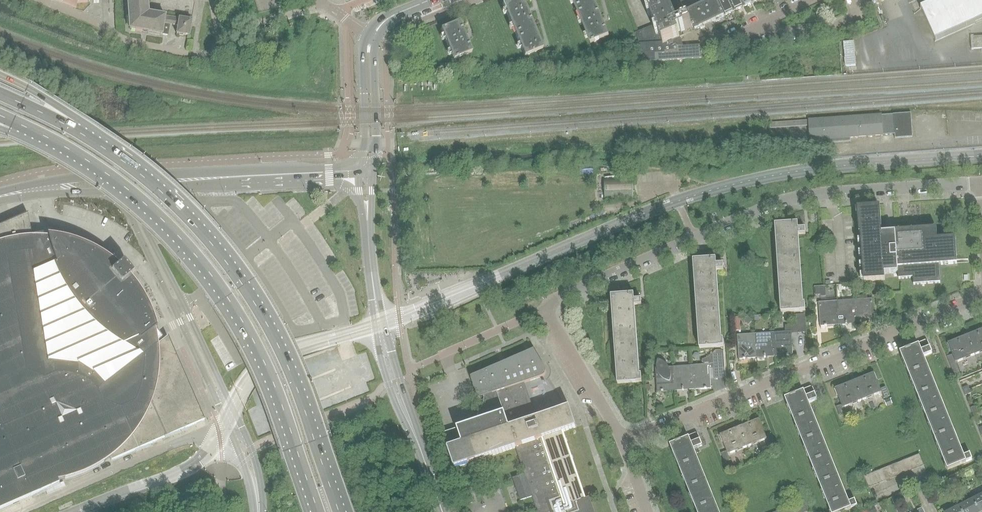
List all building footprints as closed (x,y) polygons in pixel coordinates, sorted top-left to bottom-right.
[(147,0),(127,0),(129,29),(161,35),(164,21),(178,23),(175,34),(188,36),(191,20),(148,14),(147,0)] [(526,10),(522,0),(512,0),(502,4),(524,56),(542,49),(526,10)] [(594,0),(572,0),(591,43),(609,35),(594,0)] [(693,27),(690,20),(686,12),(679,15),(677,9),(675,4),(673,0),(645,0),(655,25),(635,33),(639,43),(641,61),(701,57),(701,45),(684,46),(678,33),(693,27)] [(687,5),(685,0),(683,0),(675,4),(677,9),(687,5)] [(689,11),(686,12),(690,20),(693,27),(695,31),(705,25),(724,16),(716,0),(711,0),(703,4),(697,7),(689,11)] [(734,12),(728,0),(716,0),(724,16),(734,12)] [(734,12),(743,7),(740,0),(728,0),(734,12)] [(686,12),(689,11),(687,5),(677,9),(679,15),(686,12)] [(471,52),(464,35),(459,22),(441,30),(454,60),(471,52)] [(973,35),(974,50),(981,49),(981,35),(973,35)] [(851,65),(862,64),(861,40),(850,41),(851,65)] [(810,140),(851,138),(868,136),(868,138),(872,137),(872,136),(895,135),(895,139),(913,138),(911,113),(809,121),(810,140)] [(770,123),(770,129),(809,126),(809,120),(770,123)] [(634,178),(604,179),(605,201),(635,200),(634,178)] [(957,237),(952,238),(939,239),(938,228),(933,228),(933,229),(927,229),(927,227),(922,227),(922,229),(902,231),(902,230),(896,231),(896,233),(883,234),(881,208),(874,208),(874,206),(860,208),(860,215),(859,215),(860,234),(861,234),(865,282),(886,280),(885,274),(900,273),(900,278),(915,277),(916,285),(942,283),(941,265),(959,264),(957,237)] [(59,484),(58,481),(62,480),(66,479),(70,478),(75,477),(79,475),(83,474),(87,472),(91,470),(95,468),(99,466),(102,463),(106,461),(110,458),(111,461),(162,439),(204,421),(174,351),(168,338),(167,338),(158,346),(157,343),(159,342),(162,340),(163,338),(163,339),(160,335),(157,331),(157,330),(155,331),(154,329),(156,328),(156,325),(155,323),(154,320),(153,318),(152,315),(151,313),(150,310),(149,307),(148,304),(146,302),(145,299),(143,296),(141,293),(139,290),(137,287),(135,284),(133,281),(130,278),(133,275),(123,264),(119,267),(115,264),(113,262),(108,258),(104,256),(99,252),(95,250),(91,248),(87,246),(84,245),(80,243),(74,241),(68,239),(63,238),(56,237),(53,236),(49,236),(47,235),(48,238),(45,238),(44,235),(44,232),(44,231),(43,231),(43,232),(34,233),(33,233),(34,237),(31,237),(27,215),(26,215),(26,214),(13,220),(0,226),(0,510),(59,484)] [(804,304),(799,235),(806,235),(805,229),(798,229),(797,224),(775,225),(781,313),(805,311),(805,304),(804,304)] [(722,339),(717,271),(724,270),(723,265),(716,265),(716,259),(694,261),(700,349),(724,347),(724,339),(722,339)] [(827,297),(826,287),(816,288),(817,295),(821,295),(821,297),(827,297)] [(642,305),(641,300),(634,300),(634,295),(612,296),(618,384),(641,382),(641,374),(639,375),(634,306),(642,305)] [(856,308),(857,323),(875,322),(873,298),(854,300),(854,308),(856,308)] [(854,300),(839,301),(840,309),(838,309),(839,325),(857,323),(856,308),(854,308),(854,300)] [(821,326),(839,325),(838,309),(840,309),(839,301),(819,302),(821,326)] [(797,316),(798,335),(808,334),(807,315),(797,316)] [(753,320),(748,316),(744,320),(749,325),(753,320)] [(774,341),(775,356),(793,355),(792,331),(772,332),(773,341),(774,341)] [(772,332),(757,334),(757,342),(756,342),(757,358),(775,356),(774,341),(773,341),(772,332)] [(977,332),(970,335),(969,332),(966,333),(975,355),(981,352),(981,344),(977,332)] [(975,355),(966,333),(964,334),(965,337),(958,340),(966,359),(975,355)] [(739,359),(757,358),(756,342),(757,342),(757,334),(738,335),(739,359)] [(966,359),(958,340),(950,343),(954,351),(951,352),(952,354),(947,356),(955,375),(960,372),(956,363),(966,359)] [(928,342),(920,345),(921,350),(930,346),(928,341),(928,342)] [(933,353),(931,348),(930,346),(921,350),(920,345),(919,345),(901,352),(947,469),(973,459),(970,453),(964,455),(924,356),(933,353)] [(703,359),(702,359),(702,360),(703,361),(705,365),(710,365),(710,368),(725,367),(724,351),(722,350),(720,350),(719,349),(718,349),(716,350),(715,351),(713,352),(713,353),(712,353),(711,353),(710,356),(707,357),(704,358),(703,358),(703,359)] [(443,433),(455,468),(470,463),(470,464),(516,448),(525,474),(513,478),(520,501),(526,500),(533,498),(537,511),(594,511),(590,498),(586,500),(564,432),(576,428),(570,408),(536,419),(525,383),(542,378),(543,377),(544,377),(544,376),(545,375),(546,374),(546,373),(546,372),(546,371),(546,370),(545,368),(534,350),(471,377),(478,399),(484,397),(484,401),(483,404),(482,407),(478,414),(478,418),(478,422),(443,433)] [(657,368),(656,368),(657,392),(675,391),(674,375),(675,375),(675,367),(668,367),(666,365),(664,363),(662,362),(660,361),(658,361),(657,362),(657,364),(657,365),(657,368)] [(705,365),(690,366),(691,374),(692,374),(693,390),(711,389),(710,368),(710,365),(705,365)] [(675,375),(674,375),(675,391),(693,390),(692,374),(691,374),(690,366),(675,367),(675,375)] [(862,378),(870,397),(881,392),(883,398),(889,396),(885,386),(878,389),(875,382),(873,383),(870,375),(862,378)] [(862,400),(870,397),(862,378),(857,380),(856,378),(853,379),(862,400)] [(855,403),(862,400),(853,379),(851,380),(852,382),(847,384),(855,403)] [(370,380),(360,381),(360,391),(370,390),(370,380)] [(843,408),(855,403),(847,384),(839,387),(842,395),(840,396),(843,404),(836,407),(840,416),(845,413),(843,408)] [(813,388),(805,392),(807,397),(815,393),(813,388)] [(805,392),(804,391),(785,399),(830,511),(842,511),(857,506),(854,499),(848,501),(809,403),(818,400),(815,393),(807,397),(805,392)] [(748,424),(756,444),(767,439),(769,445),(775,443),(771,433),(765,435),(762,428),(760,429),(757,421),(748,424)] [(748,447),(756,444),(748,424),(742,427),(741,424),(739,426),(748,447)] [(739,451),(748,447),(739,426),(736,427),(737,429),(731,431),(739,451)] [(728,455),(739,451),(731,431),(722,435),(725,443),(723,444),(726,451),(721,453),(725,463),(730,461),(728,455)] [(698,435),(689,438),(692,443),(700,440),(698,434),(698,435)] [(689,438),(671,446),(697,511),(719,511),(694,450),(703,446),(701,440),(700,440),(692,443),(689,438)] [(913,456),(918,468),(924,465),(919,454),(913,456)] [(912,470),(918,468),(913,456),(908,459),(912,470)] [(912,470),(908,459),(902,461),(907,472),(912,470)] [(902,474),(907,472),(902,461),(897,463),(902,474)] [(902,474),(897,463),(892,465),(896,477),(902,474)] [(891,479),(896,477),(892,465),(886,467),(891,479)] [(891,479),(886,467),(881,470),(885,481),(891,479)] [(880,483),(885,481),(881,470),(875,472),(880,483)] [(880,483),(875,472),(870,474),(874,485),(880,483)] [(868,488),(874,485),(870,474),(864,477),(868,488)] [(897,504),(903,501),(903,497),(901,492),(893,496),(897,504)] [(972,499),(979,511),(981,511),(981,494),(972,499)] [(959,506),(962,511),(979,511),(972,499),(959,506)] [(802,511),(809,511),(804,501),(798,503),(802,511)] [(798,503),(793,506),(795,511),(802,511),(798,503)]
